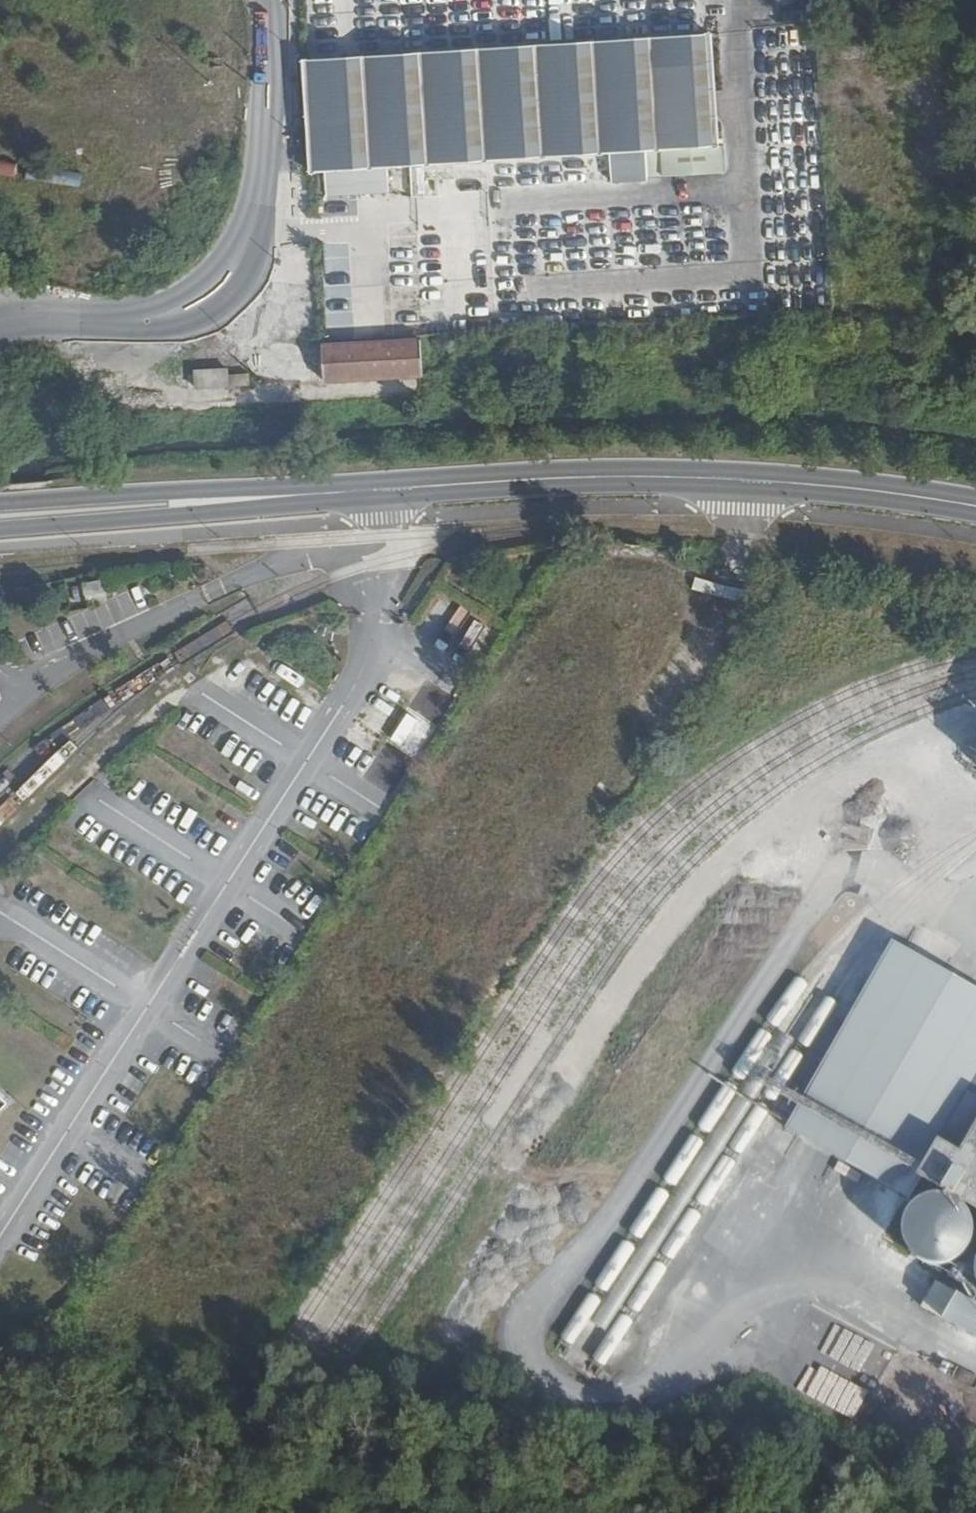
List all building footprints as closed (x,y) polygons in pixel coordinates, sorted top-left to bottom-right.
[(723,144),(707,32),(300,61),(309,174),(723,144)] [(355,196),(321,197),(322,216),(355,215),(355,196)] [(422,376),(415,341),(319,347),(320,383),(422,376)] [(893,943),(781,1132),(905,1206),(929,1170),(975,1196),(975,991),(893,943)] [(902,1231),(910,1255),(938,1272),(965,1261),(975,1238),(975,1223),(972,1210),(959,1199),(934,1197),(915,1204),(902,1231)] [(975,1339),(975,1308),(932,1283),(917,1306),(975,1339)]
